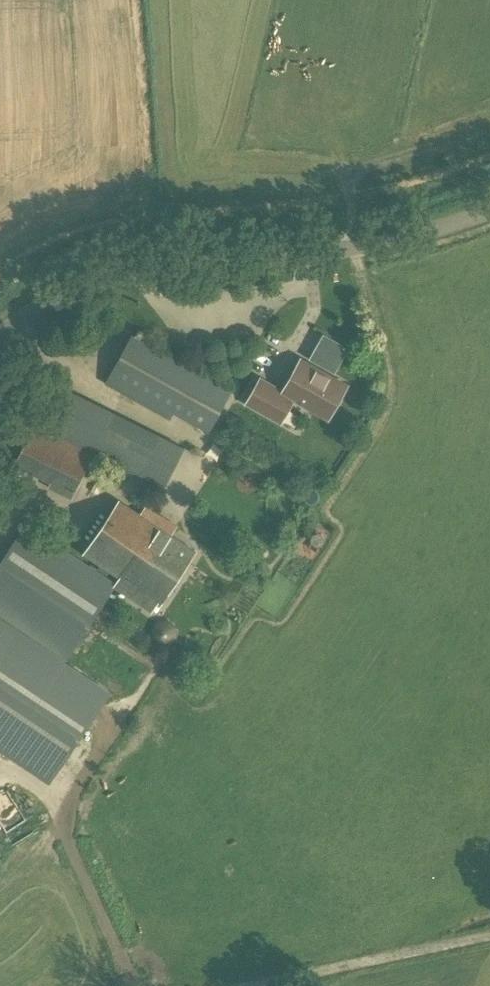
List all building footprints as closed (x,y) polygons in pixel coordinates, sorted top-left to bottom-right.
[(110,377),(210,433),(233,389),(134,334),(110,377)] [(282,391),(260,378),(246,402),(280,422),(293,398),(329,418),(347,385),(300,359),(282,391)] [(44,389),(50,393),(53,387),(46,384),(44,389)] [(185,446),(160,435),(58,385),(36,427),(5,411),(0,421),(0,456),(50,482),(48,487),(71,499),(78,485),(92,455),(112,465),(139,478),(143,480),(156,487),(163,490),(185,446)] [(120,500),(84,553),(120,577),(158,602),(161,604),(196,551),(171,534),(170,533),(156,524),(141,514),(120,500)] [(64,664),(89,626),(96,615),(115,587),(118,582),(117,582),(28,523),(0,565),(0,736),(55,773),(108,694),(109,693),(64,664)] [(0,799),(0,814),(7,829),(25,820),(12,793),(0,799)]
